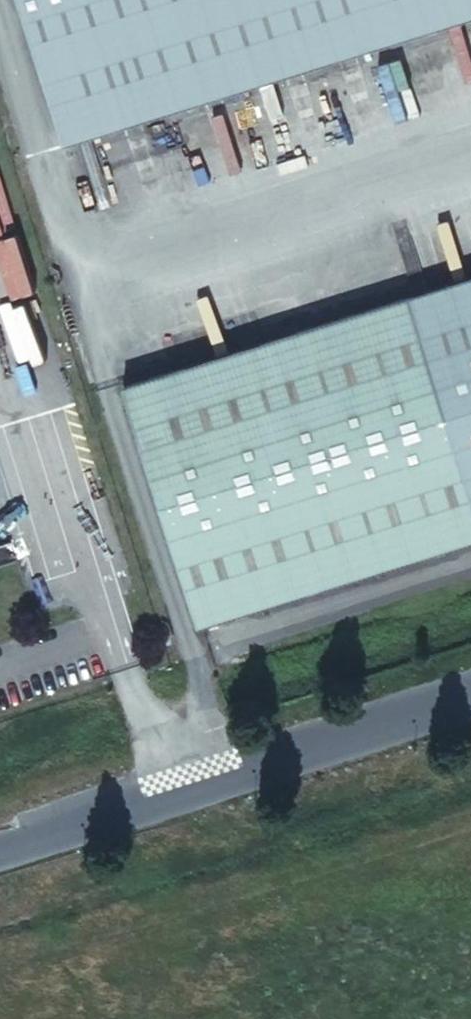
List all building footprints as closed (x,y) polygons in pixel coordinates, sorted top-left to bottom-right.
[(64,145),(470,17),(470,0),(19,0),(64,145)] [(122,386),(198,627),(470,542),(470,274),(122,386)]
